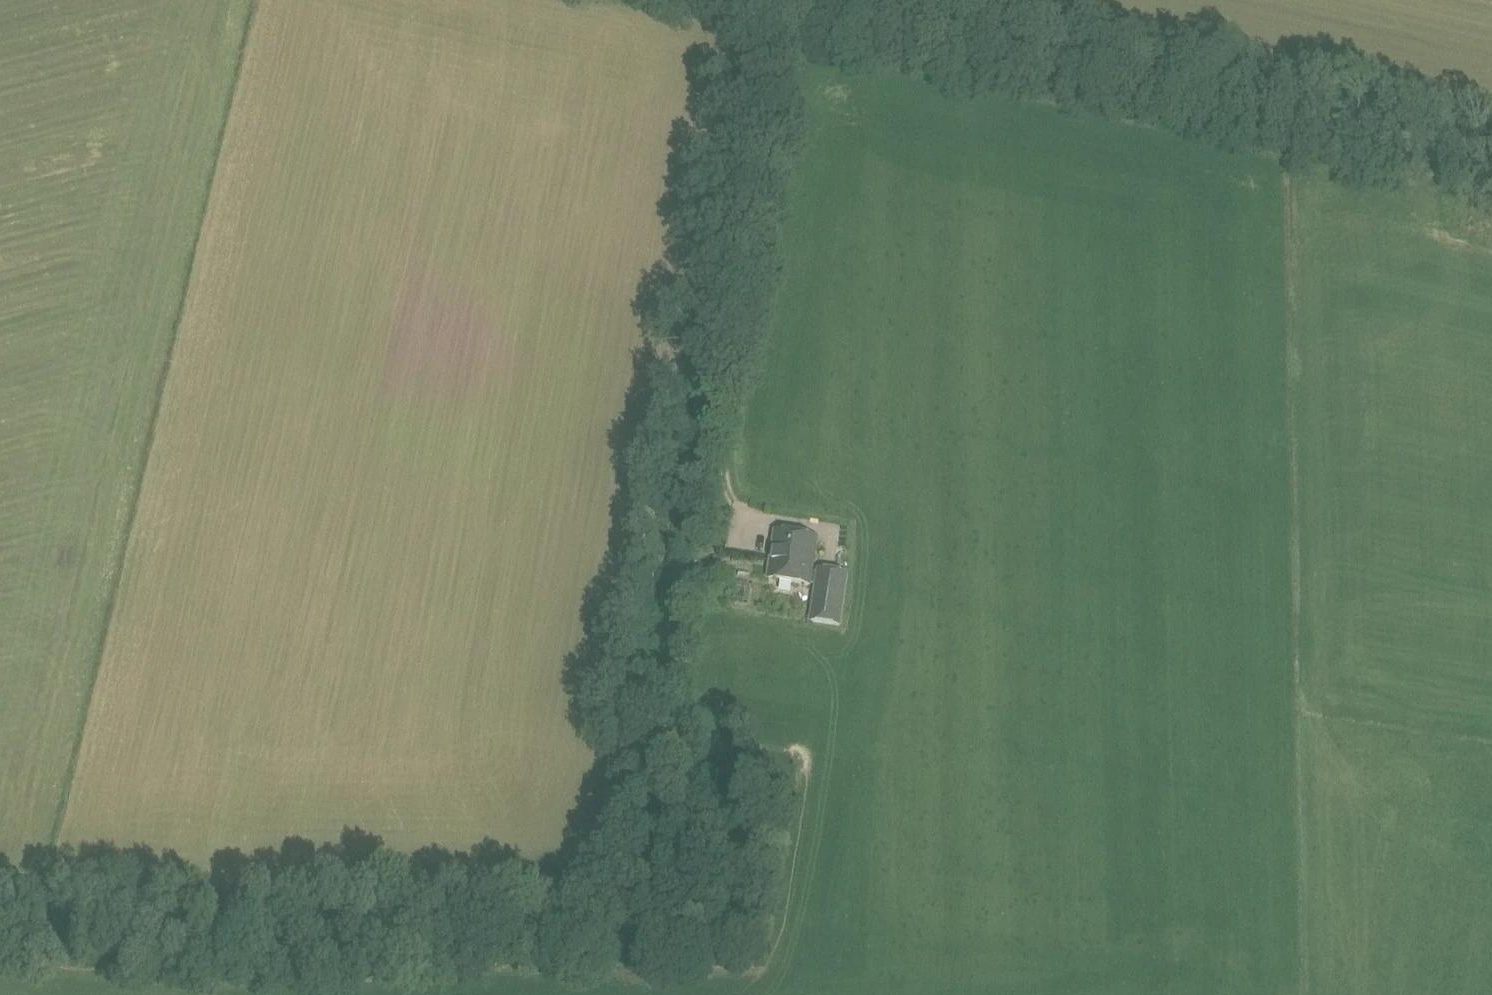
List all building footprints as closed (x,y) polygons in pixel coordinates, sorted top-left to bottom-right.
[(820,570),(820,574),(812,573),(817,538),(777,532),(770,580),(810,586),(810,584),(818,585),(812,622),(840,626),(848,574),(820,570)]
